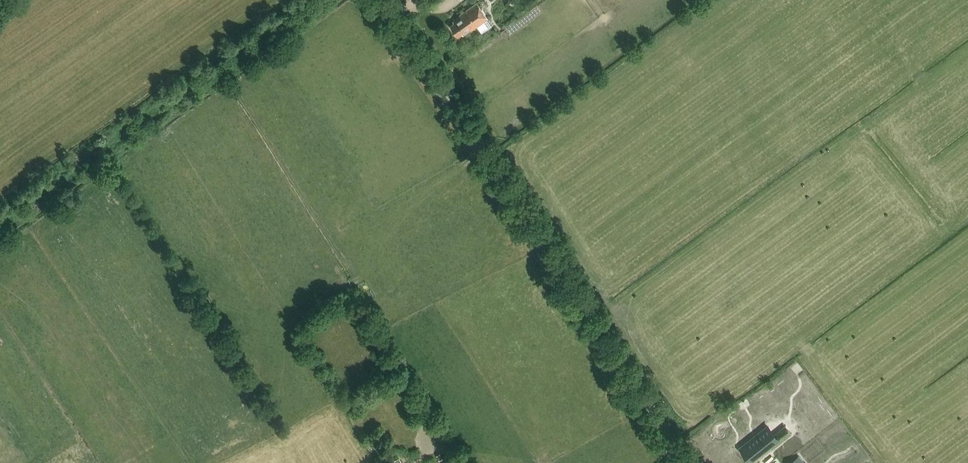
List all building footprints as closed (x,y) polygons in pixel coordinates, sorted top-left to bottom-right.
[(453,21),(455,23),(451,26),(459,37),(462,34),(464,36),(471,30),(472,31),(488,18),(477,3),(459,15),(460,16),(453,21)] [(434,415),(425,420),(429,427),(438,422),(434,415)] [(768,426),(741,448),(751,460),(769,446),(772,449),(792,433),(786,425),(774,434),(768,426)]
